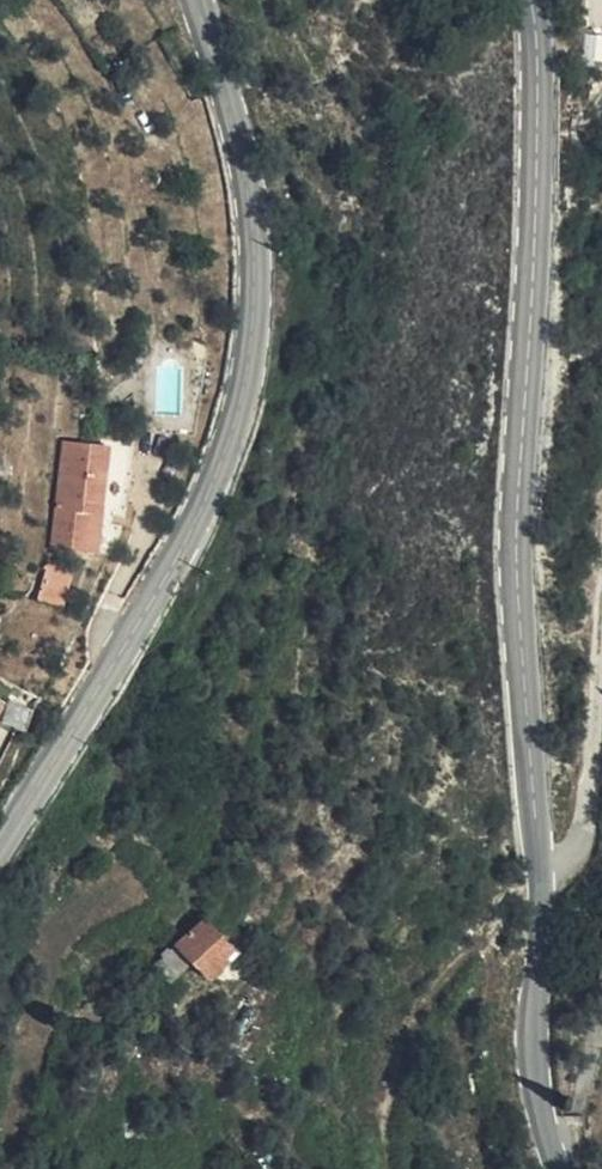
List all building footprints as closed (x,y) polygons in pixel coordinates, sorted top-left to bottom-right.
[(76,500),(90,502),(112,504),(117,447),(50,439),(36,544),(69,549),(76,500)] [(84,551),(90,502),(76,500),(69,549),(84,551)] [(20,598),(40,606),(57,569),(35,561),(20,598)] [(227,944),(195,906),(150,947),(163,964),(177,952),(195,973),(227,944)]
